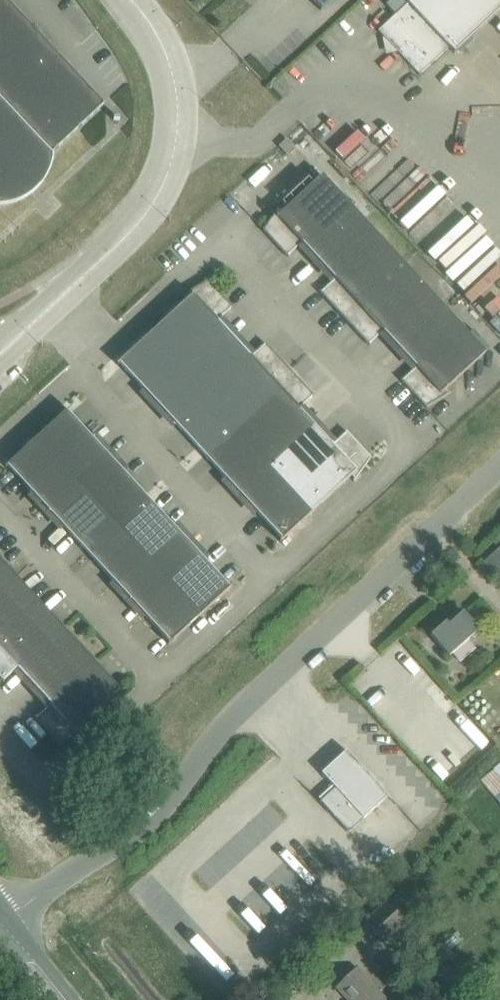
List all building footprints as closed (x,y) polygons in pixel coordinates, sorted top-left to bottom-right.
[(51,154),(103,105),(5,0),(0,0),(0,203),(1,204),(3,204),(9,204),(12,204),(15,203),(20,201),(26,198),(28,197),(31,195),(35,191),(39,187),(43,182),(45,180),(46,177),(47,175),(49,172),(50,169),(51,165),(52,162),(52,158),(53,156),(51,154)] [(320,9),(321,10),(332,0),(313,0),(320,9)] [(378,31),(419,75),(434,61),(449,47),(454,53),(499,10),(499,0),(391,0),(386,4),(396,15),(378,31)] [(286,154),(294,146),(287,139),(287,138),(279,146),(286,154)] [(363,219),(322,175),(282,212),(279,209),(281,207),(280,206),(263,230),(273,241),(288,257),(289,256),(288,255),(301,243),(302,244),(303,243),(319,261),(363,219)] [(404,263),(363,219),(319,261),(335,278),(334,279),(335,279),(321,292),(321,291),(320,292),(344,319),(404,263)] [(384,332),(400,349),(444,308),(404,263),(344,319),(369,345),(370,345),(369,344),(383,331),(383,332),(384,332)] [(188,298),(148,335),(190,379),(234,339),(218,321),(219,321),(218,320),(231,308),(232,308),(233,308),(208,280),(182,295),(183,297),(186,295),(188,298)] [(486,352),(444,308),(400,349),(416,366),(415,367),(416,368),(403,380),(402,379),(401,380),(426,407),(451,392),(451,391),(448,392),(445,390),(486,352)] [(119,363),(160,407),(190,379),(148,335),(117,364),(118,365),(119,363)] [(250,356),(234,339),(190,379),(230,424),(290,369),(265,342),(264,343),(265,344),(251,357),(251,356),(250,356)] [(314,396),(290,369),(230,424),(271,468),(315,427),(299,410),(300,409),(299,408),(313,396),(313,397),(314,396)] [(230,424),(190,379),(160,407),(200,451),(230,424)] [(107,455),(70,414),(67,411),(69,410),(68,409),(37,438),(78,482),(107,455)] [(200,451),(241,495),(271,468),(230,424),(200,451)] [(353,481),(354,482),(371,458),(368,454),(346,431),(345,432),(346,432),(333,445),(332,444),(331,445),(315,427),(271,468),(312,512),(352,476),(355,479),(353,481)] [(8,466),(48,510),(78,482),(37,438),(5,467),(6,468),(8,466)] [(78,482),(118,526),(148,499),(107,455),(78,482)] [(312,512),(271,468),(241,495),(281,539),(279,540),(280,542),(312,512)] [(118,526),(78,482),(48,510),(88,554),(118,526)] [(189,543),(148,499),(118,526),(159,571),(189,543)] [(88,554),(129,598),(159,571),(118,526),(88,554)] [(229,587),(189,543),(159,571),(200,615),(232,586),(231,585),(229,587)] [(483,562),(499,580),(499,547),(484,562),(483,562)] [(38,601),(0,560),(0,635),(38,601)] [(200,615),(159,571),(129,598),(169,642),(168,643),(169,644),(200,615)] [(38,601),(0,635),(0,679),(3,682),(4,681),(3,681),(16,668),(17,669),(18,668),(34,686),(78,645),(38,601)] [(431,635),(449,656),(479,630),(463,612),(449,624),(446,621),(431,635)] [(35,717),(50,733),(60,744),(85,729),(85,728),(82,730),(79,726),(120,689),(78,645),(34,686),(50,703),(49,704),(50,704),(36,717),(36,716),(35,717)] [(439,686),(430,694),(446,712),(455,705),(439,686)] [(387,796),(346,751),(322,773),(335,788),(320,802),(348,832),(387,796)] [(479,777),(499,805),(499,761),(479,777)] [(385,903),(365,922),(383,941),(403,922),(385,903)] [(356,968),(336,987),(348,999),(386,999),(356,968)]
